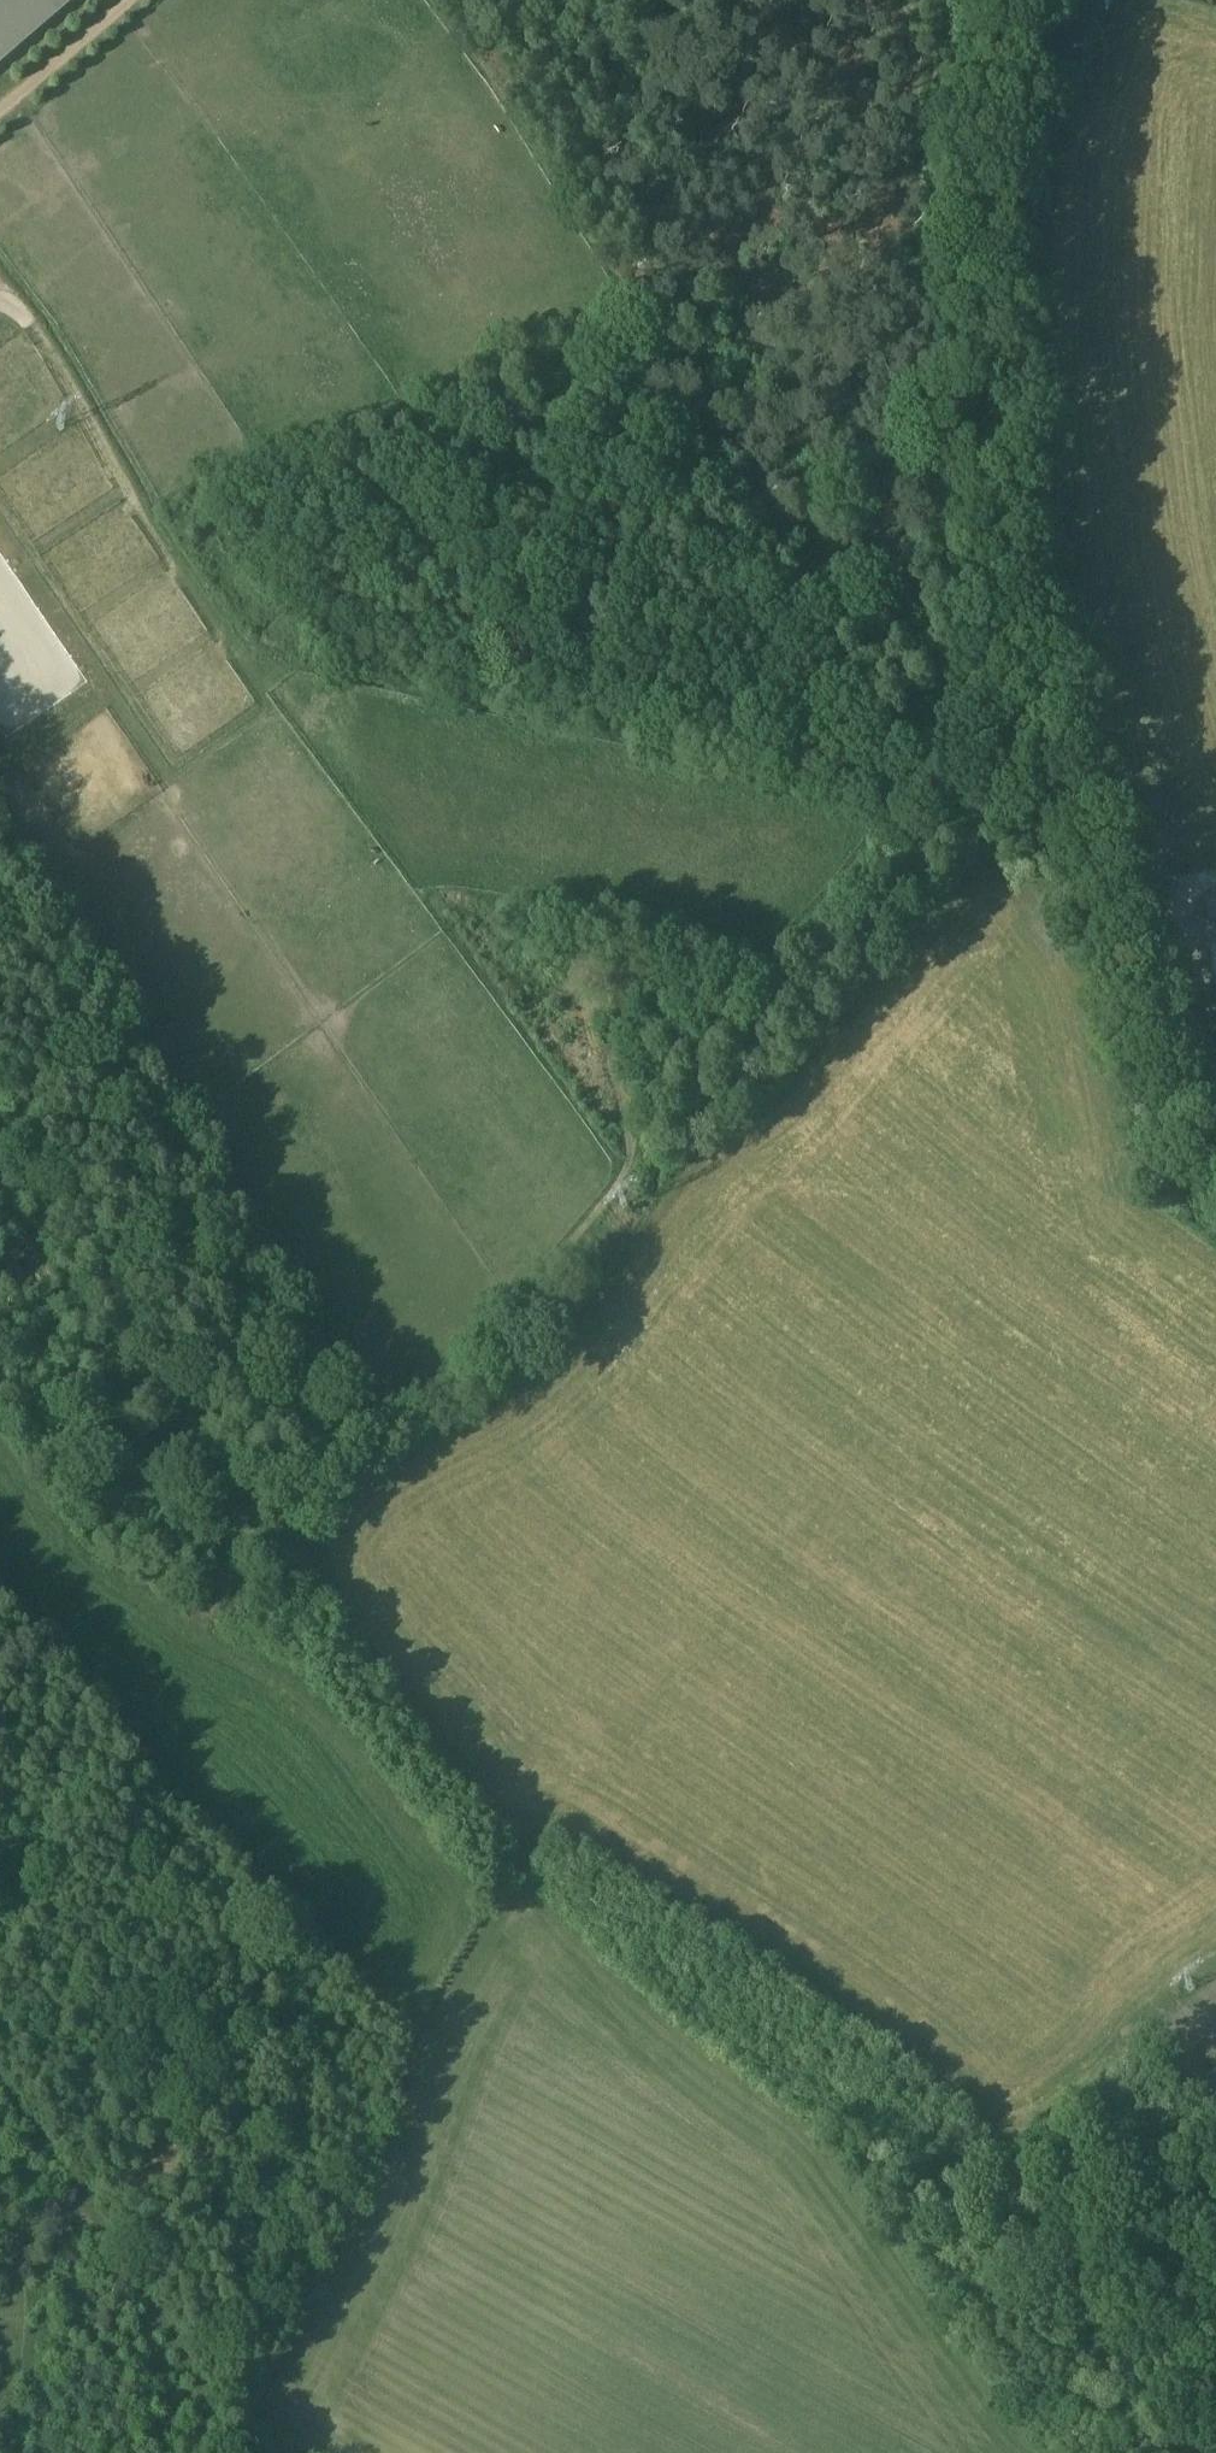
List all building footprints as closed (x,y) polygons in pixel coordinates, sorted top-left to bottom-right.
[(80,0),(0,0),(0,69),(80,0)] [(1215,915),(1215,892),(1207,893),(1208,915),(1215,915)]
